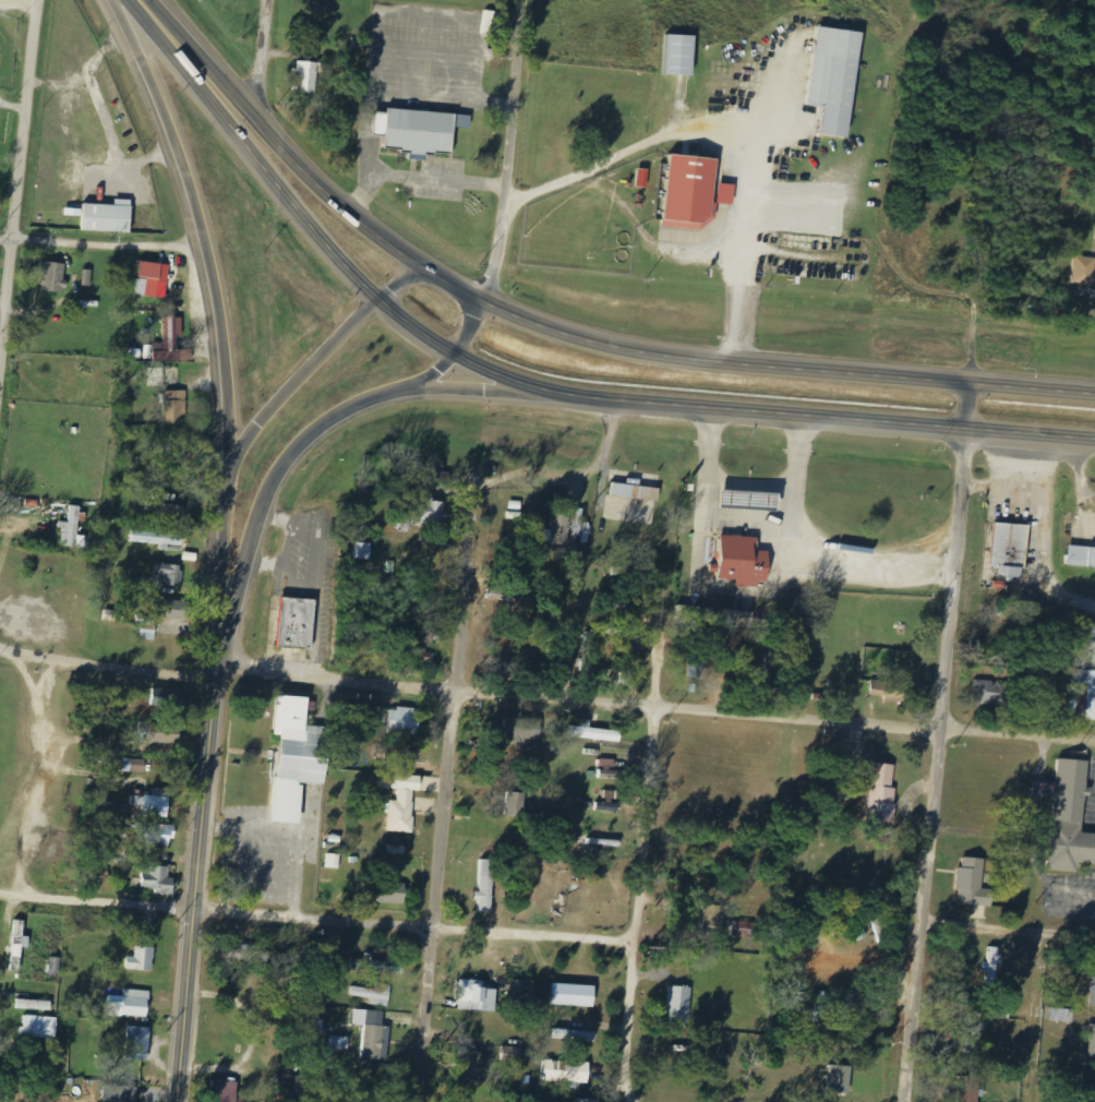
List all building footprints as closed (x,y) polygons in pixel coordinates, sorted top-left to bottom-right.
[(500,37),(502,12),(485,11),(483,35),(500,37)] [(694,75),(694,35),(666,35),(666,75),(694,75)] [(818,107),(825,108),(821,134),(849,137),(858,58),(825,53),(818,107)] [(295,92),(317,93),(318,62),(297,61),(295,92)] [(381,106),(466,115),(465,127),(447,125),(444,152),(430,151),(430,155),(419,154),(419,159),(401,157),(401,153),(394,152),(394,147),(377,146),(378,134),(365,132),(368,111),(381,112),(381,106)] [(718,158),(670,154),(664,226),(712,230),(718,158)] [(133,233),(134,200),(116,200),(116,205),(85,204),(85,231),(133,233)] [(1094,279),(1094,258),(1075,256),(1072,284),(1094,286),(1094,279)] [(63,292),(65,263),(44,262),(42,291),(63,292)] [(138,296),(166,297),(166,283),(161,283),(162,263),(139,262),(138,296)] [(84,286),(92,287),(93,270),(84,270),(84,286)] [(190,360),(190,351),(177,351),(177,339),(184,339),(183,317),(164,317),(164,343),(152,343),(152,360),(190,360)] [(186,425),(187,392),(164,391),(163,425),(186,425)] [(655,526),(659,486),(629,483),(629,485),(612,483),(611,496),(633,498),(632,506),(642,507),(640,524),(655,526)] [(778,494),(721,489),(720,507),(777,512),(778,494)] [(444,528),(445,501),(416,499),(414,526),(444,528)] [(69,522),(62,522),(61,545),(86,546),(86,537),(79,537),(80,507),(70,506),(69,522)] [(552,509),(551,545),(568,545),(569,527),(573,528),(572,548),(580,549),(581,543),(590,543),(590,525),(583,525),(583,510),(552,509)] [(993,567),(1001,568),(1000,579),(1025,580),(1027,525),(994,524),(993,567)] [(134,544),(184,545),(185,534),(134,533),(134,544)] [(756,537),(718,536),(718,580),(736,580),(736,586),(768,586),(769,552),(756,551),(756,537)] [(356,560),(372,560),(373,543),(357,543),(356,560)] [(1069,546),(1069,567),(1094,568),(1094,548),(1069,546)] [(179,565),(156,564),(155,585),(178,586),(179,565)] [(311,650),(316,600),(282,597),(278,647),(311,650)] [(192,601),(160,600),(160,620),(192,620),(192,601)] [(753,628),(753,613),(715,612),(715,627),(753,628)] [(1081,624),(1080,652),(1071,651),(1070,669),(1069,711),(1087,712),(1087,720),(1094,721),(1094,624),(1081,624)] [(141,640),(156,641),(157,631),(142,630),(141,640)] [(405,647),(405,663),(430,663),(430,647),(405,647)] [(909,704),(910,683),(871,681),(871,696),(886,697),(886,703),(909,704)] [(974,704),(1015,706),(1016,683),(974,682),(974,704)] [(301,824),(304,784),(328,786),(332,734),(308,733),(310,697),(278,695),(276,734),(280,734),(275,823),(301,824)] [(392,709),(391,734),(421,735),(421,710),(392,709)] [(525,711),(515,710),(515,719),(507,718),(506,739),(543,740),(544,719),(525,719),(525,711)] [(584,727),(572,726),(571,737),(622,742),(623,732),(591,728),(592,720),(585,720),(584,727)] [(140,744),(182,743),(182,729),(140,730),(140,744)] [(422,762),(422,745),(388,745),(388,763),(422,762)] [(1058,759),(1057,783),(1033,781),(1032,795),(1052,796),(1048,871),(1076,873),(1076,864),(1094,865),(1094,835),(1083,834),(1087,762),(1058,759)] [(616,760),(600,760),(599,778),(616,779),(616,760)] [(896,765),(873,763),(868,821),(895,824),(898,789),(894,788),(896,765)] [(389,832),(414,833),(416,791),(422,791),(423,777),(380,775),(379,789),(399,790),(398,803),(382,803),(382,812),(390,813),(389,832)] [(154,796),(145,796),(144,817),(170,818),(171,790),(154,789),(154,796)] [(506,815),(525,815),(526,793),(507,793),(506,815)] [(175,848),(176,825),(140,825),(140,847),(175,848)] [(341,869),(341,855),(329,855),(328,869),(341,869)] [(985,859),(961,857),(958,892),(961,892),(960,904),(993,907),(994,890),(982,889),(985,859)] [(493,913),(495,860),(481,860),(480,893),(476,892),(475,901),(481,901),(481,913),(493,913)] [(151,867),(144,866),(143,888),(155,889),(155,894),(175,895),(176,878),(170,878),(170,867),(151,867)] [(405,904),(406,884),(381,883),(380,903),(405,904)] [(706,906),(706,929),(724,929),(724,906),(706,906)] [(754,936),(754,923),(733,922),(732,934),(754,936)] [(128,971),(155,972),(156,948),(136,947),(136,958),(129,957),(128,971)] [(459,1010),(496,1012),(497,989),(484,989),(485,981),(461,980),(459,1010)] [(552,1006),(596,1008),(597,986),(553,984),(552,1006)] [(392,989),(354,987),(353,997),(372,998),(371,1006),(391,1007),(392,989)] [(692,1022),(693,987),(669,987),(668,1022),(692,1022)] [(149,1018),(150,991),(126,990),(126,997),(109,996),(109,1016),(149,1018)] [(52,1011),(53,1001),(18,1000),(17,1010),(52,1011)] [(1074,1022),(1074,1010),(1053,1009),(1053,1022),(1074,1022)] [(387,1012),(355,1010),(354,1026),(364,1026),(362,1060),(384,1061),(387,1012)] [(59,1018),(25,1017),(25,1038),(58,1039),(59,1018)] [(1094,1066),(1094,1025),(1091,1024),(1090,1043),(1083,1043),(1082,1065),(1094,1066)] [(127,1060),(150,1061),(151,1028),(128,1027),(127,1060)] [(596,1042),(597,1032),(553,1030),(553,1040),(596,1042)] [(330,1049),(349,1050),(350,1037),(330,1036),(330,1049)] [(501,1062),(521,1062),(522,1048),(502,1047),(501,1062)] [(480,1076),(480,1052),(456,1051),(456,1075),(480,1076)] [(591,1063),(545,1061),(544,1082),(591,1083),(591,1063)] [(958,1094),(958,1101),(979,1101),(979,1077),(960,1077),(960,1094),(958,1094)] [(238,1082),(211,1081),(210,1101),(237,1101),(238,1082)] [(107,1095),(107,1101),(137,1101),(137,1087),(117,1088),(117,1094),(107,1095)]
